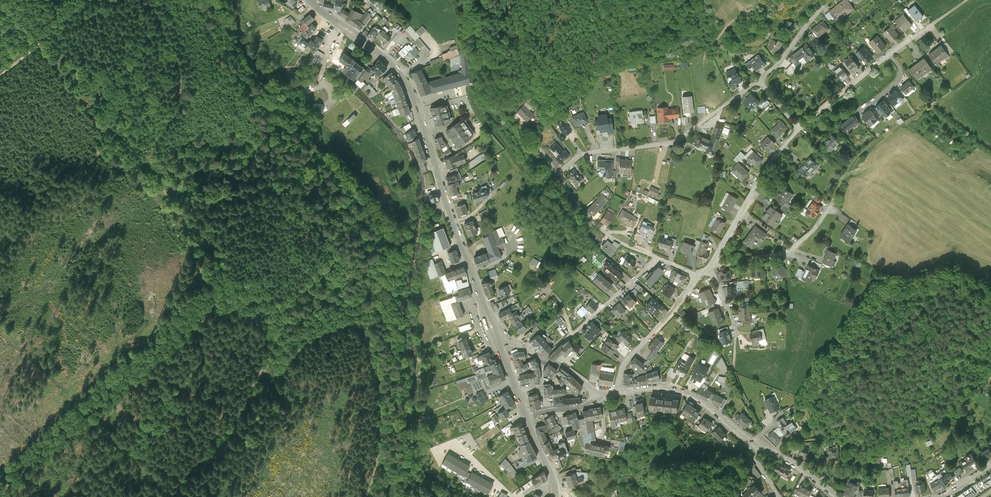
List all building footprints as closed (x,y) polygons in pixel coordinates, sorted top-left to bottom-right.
[(269,0),(261,0),(258,1),(260,10),(271,7),(269,0)] [(289,0),(285,3),(293,8),(297,5),(295,3),(297,2),(296,1),(297,0),(289,0)] [(332,1),(332,2),(335,2),(333,8),(339,10),(340,10),(340,8),(343,0),(332,0),(332,1)] [(373,11),(376,8),(373,4),(374,3),(371,0),(364,0),(359,5),(365,12),(370,8),(373,11)] [(837,7),(842,14),(844,12),(845,13),(846,13),(853,7),(850,2),(851,1),(849,0),(843,0),(838,4),(839,5),(837,7)] [(923,16),(915,5),(908,10),(917,21),(919,20),(920,22),(922,20),(920,19),(923,16)] [(834,8),(830,11),(833,15),(835,14),(837,18),(841,15),(842,14),(837,7),(835,9),(834,8)] [(337,13),(347,18),(350,13),(340,8),(340,10),(339,10),(337,13)] [(351,23),(355,27),(360,21),(357,19),(361,13),(352,8),(350,13),(347,18),(346,20),(351,23)] [(360,21),(364,24),(373,11),(370,8),(365,12),(360,21)] [(833,15),(830,11),(825,15),(829,19),(833,15)] [(901,26),(904,30),(912,24),(904,13),(899,17),(901,19),(897,23),(900,27),(901,26)] [(304,33),(306,31),(309,27),(307,25),(315,19),(310,15),(301,23),(302,25),(300,28),(299,28),(297,30),(300,33),(302,31),(304,33)] [(293,19),(290,17),(285,21),(288,25),(290,23),(291,26),(295,22),(293,19)] [(360,21),(355,27),(360,30),(364,24),(360,21)] [(814,40),(829,28),(823,21),(813,29),(815,31),(810,34),(814,40)] [(312,24),(309,27),(306,31),(310,34),(311,35),(316,28),(312,24)] [(397,32),(401,27),(397,24),(393,29),(397,32)] [(415,40),(426,30),(423,26),(416,32),(410,25),(406,29),(415,40)] [(898,36),(894,30),(891,26),(883,33),(886,37),(887,36),(892,41),(898,36)] [(366,36),(372,41),(377,35),(378,33),(372,28),(366,36)] [(384,40),(386,42),(391,37),(386,33),(387,32),(382,28),(377,35),(383,41),(384,40)] [(870,41),(878,52),(886,45),(877,35),(870,41)] [(317,36),(316,38),(314,42),(311,41),(308,45),(304,51),(307,52),(311,47),(316,50),(317,50),(323,39),(317,36)] [(430,51),(418,38),(407,48),(405,46),(400,51),(408,60),(412,56),(410,53),(417,46),(426,55),(430,51)] [(304,52),(304,51),(308,45),(309,43),(303,39),(297,47),(304,52)] [(777,51),(783,43),(782,41),(779,39),(777,41),(775,40),(769,47),(772,49),(773,48),(777,51)] [(947,42),(942,46),(949,55),(954,51),(947,42)] [(794,60),(797,63),(805,57),(807,59),(815,53),(807,43),(791,56),(794,60)] [(430,61),(432,64),(444,60),(460,54),(457,49),(458,49),(457,45),(449,48),(450,51),(442,54),(443,56),(430,61)] [(869,51),(864,45),(857,51),(860,55),(859,56),(864,62),(872,56),(868,51),(869,51)] [(944,59),(949,55),(942,46),(941,46),(929,55),(935,63),(943,58),(944,59)] [(324,55),(317,50),(316,50),(309,61),(317,66),(324,55)] [(344,54),(340,50),(331,62),(343,71),(354,79),(355,78),(362,68),(363,67),(355,61),(352,59),(344,53),(344,54)] [(762,58),(759,54),(747,63),(746,63),(748,64),(750,68),(754,65),(757,69),(761,66),(763,66),(763,65),(766,63),(764,60),(763,60),(761,58),(762,58)] [(855,61),(851,55),(845,60),(854,71),(856,69),(856,68),(856,67),(856,66),(859,64),(855,61)] [(931,68),(924,58),(909,70),(912,73),(913,73),(917,79),(931,68)] [(371,83),(387,67),(378,60),(371,68),(371,69),(372,69),(377,73),(376,74),(375,74),(373,77),(369,81),(371,83)] [(797,64),(797,63),(794,60),(792,61),(793,63),(786,69),(790,74),(799,67),(798,65),(799,64),(798,64),(797,64)] [(355,83),(363,90),(367,86),(362,81),(372,69),(371,69),(371,68),(369,66),(366,70),(358,80),(355,83)] [(842,68),(840,66),(835,70),(843,81),(850,75),(843,67),(842,68)] [(366,70),(362,68),(355,78),(358,80),(366,70)] [(737,72),(736,68),(726,72),(729,77),(731,75),(733,78),(732,80),(729,82),(731,86),(734,84),(735,85),(737,84),(737,83),(740,81),(742,80),(741,76),(742,76),(741,75),(740,75),(740,74),(739,72),(737,72)] [(412,72),(416,82),(426,79),(421,69),(412,72)] [(427,82),(426,79),(416,82),(421,95),(430,92),(430,93),(470,83),(469,71),(427,82)] [(398,81),(392,72),(384,78),(383,77),(379,79),(382,84),(386,82),(390,87),(398,81)] [(316,80),(309,82),(312,89),(318,86),(316,80)] [(402,88),(398,81),(390,87),(392,91),(384,96),(386,98),(393,94),(402,88)] [(914,87),(909,81),(908,81),(907,81),(906,82),(905,84),(906,84),(901,88),(906,94),(914,87)] [(376,92),(369,84),(367,86),(363,90),(366,93),(368,92),(372,96),(376,92)] [(405,97),(402,88),(393,94),(395,98),(390,101),(391,104),(405,97)] [(903,99),(896,91),(894,92),(893,92),(890,94),(891,95),(888,97),(894,105),(899,101),(900,102),(901,102),(903,101),(903,99)] [(757,106),(758,105),(761,101),(751,93),(748,97),(746,94),(742,100),(751,108),(752,107),(753,108),(754,108),(755,108),(757,107),(757,106)] [(408,105),(405,97),(391,104),(393,106),(397,104),(399,108),(408,105)] [(684,111),(693,111),(692,97),(682,98),(684,111)] [(766,97),(761,103),(766,107),(770,101),(766,97)] [(891,111),(883,101),(875,107),(883,117),(886,115),(887,116),(890,114),(889,112),(891,111)] [(534,113),(524,104),(518,110),(527,119),(531,115),(531,116),(534,113)] [(399,108),(394,110),(395,111),(399,110),(400,113),(401,115),(410,112),(408,105),(399,108)] [(430,108),(435,125),(450,121),(445,105),(430,108)] [(678,116),(677,107),(671,107),(671,109),(667,109),(667,107),(658,108),(659,119),(668,118),(668,117),(678,116)] [(628,115),(628,123),(630,123),(629,122),(636,121),(637,122),(644,122),(644,115),(642,116),(642,114),(643,114),(642,109),(629,111),(629,115),(628,115)] [(867,111),(866,113),(874,123),(878,120),(870,110),(868,112),(867,111)] [(583,111),(572,115),(575,123),(579,122),(579,123),(587,121),(583,111)] [(870,126),(874,123),(866,113),(864,114),(864,115),(862,116),(870,126)] [(343,125),(346,128),(357,118),(354,115),(343,125)] [(846,132),(859,122),(853,115),(840,125),(846,132)] [(611,117),(595,120),(596,129),(608,127),(608,132),(613,132),(611,117)] [(568,131),(570,130),(563,118),(557,121),(560,126),(559,126),(564,133),(566,132),(566,134),(569,132),(568,131)] [(474,134),(463,119),(446,131),(457,146),(474,134)] [(771,130),(778,137),(781,134),(780,133),(787,127),(782,120),(771,130)] [(714,149),(723,126),(717,123),(711,139),(699,134),(695,145),(696,143),(699,144),(699,146),(707,150),(708,147),(714,149)] [(404,127),(407,133),(413,130),(410,124),(404,127)] [(414,129),(413,130),(407,133),(403,135),(409,143),(414,141),(412,137),(416,135),(414,129)] [(839,142),(831,135),(823,144),(828,149),(829,150),(831,150),(832,150),(833,149),(839,142)] [(435,139),(439,149),(446,146),(447,145),(443,140),(441,136),(435,139)] [(760,145),(768,151),(771,148),(770,147),(774,143),(767,137),(760,145)] [(423,151),(419,138),(414,141),(409,143),(408,144),(410,148),(411,147),(412,150),(412,149),(414,150),(415,154),(416,154),(423,151)] [(559,161),(569,154),(566,150),(565,152),(556,141),(549,146),(555,155),(554,155),(559,161)] [(460,156),(473,148),(471,144),(454,155),(448,158),(444,159),(448,168),(466,161),(464,157),(460,158),(460,156)] [(445,151),(448,158),(454,155),(452,153),(451,153),(450,149),(447,145),(446,146),(448,150),(445,151)] [(416,154),(420,164),(422,163),(427,161),(423,151),(416,154)] [(736,156),(740,161),(746,155),(741,151),(736,156)] [(762,159),(754,151),(747,158),(756,166),(762,159)] [(467,164),(470,168),(483,159),(480,155),(467,164)] [(618,170),(630,172),(630,168),(631,159),(619,158),(618,163),(619,163),(618,170)] [(814,169),(818,164),(813,160),(810,158),(799,170),(805,176),(810,171),(811,173),(814,170),(814,169)] [(613,160),(597,159),(597,167),(600,167),(599,170),(603,175),(612,175),(613,160)] [(749,173),(738,163),(732,169),(739,175),(739,176),(742,179),(749,173)] [(580,176),(574,168),(568,173),(568,174),(565,176),(568,179),(571,177),(576,184),(584,178),(581,175),(580,176)] [(446,177),(449,183),(459,179),(457,173),(451,175),(446,177)] [(448,189),(456,186),(460,185),(459,182),(463,180),(462,178),(459,179),(449,183),(448,184),(448,186),(447,186),(448,189)] [(479,189),(482,199),(488,197),(487,193),(488,192),(486,185),(481,187),(482,188),(479,189)] [(657,195),(659,189),(650,185),(648,189),(647,191),(657,195)] [(458,193),(456,186),(448,189),(451,196),(456,194),(457,197),(460,196),(459,193),(458,193)] [(475,201),(482,199),(479,189),(478,187),(475,188),(476,191),(477,191),(477,192),(473,193),(475,201)] [(785,201),(788,202),(793,195),(783,188),(778,196),(781,198),(780,199),(784,202),(785,201)] [(588,208),(594,213),(602,206),(608,197),(603,193),(588,208)] [(439,200),(438,195),(434,196),(434,194),(429,196),(432,203),(439,200)] [(723,206),(730,210),(737,198),(730,194),(723,206)] [(813,201),(818,204),(822,199),(817,196),(813,201)] [(787,203),(788,202),(785,201),(784,202),(780,209),(786,213),(789,208),(792,209),(793,207),(787,203)] [(822,207),(818,204),(813,201),(806,211),(808,212),(808,213),(810,215),(811,214),(815,216),(822,207)] [(468,212),(465,204),(457,207),(460,215),(468,212)] [(604,207),(602,206),(594,213),(592,215),(595,220),(604,207)] [(777,221),(782,214),(771,206),(763,217),(763,218),(764,217),(770,222),(776,227),(779,222),(777,221)] [(483,219),(489,214),(485,208),(479,213),(483,219)] [(613,213),(612,213),(607,209),(606,209),(601,219),(607,223),(613,213)] [(625,222),(632,226),(637,219),(635,217),(623,209),(618,216),(625,221),(625,222)] [(712,228),(720,232),(722,228),(721,228),(725,222),(718,218),(712,228)] [(848,223),(853,227),(857,222),(851,218),(849,222),(848,223)] [(643,219),(639,228),(640,229),(639,231),(646,234),(646,233),(645,232),(647,229),(648,230),(648,232),(653,234),(654,230),(653,229),(653,228),(654,226),(653,225),(653,226),(650,224),(651,222),(646,220),(646,221),(643,219)] [(476,228),(473,221),(464,224),(468,236),(477,232),(476,232),(475,228),(476,228)] [(856,229),(853,227),(848,223),(840,235),(848,240),(853,232),(854,233),(856,229)] [(759,245),(767,235),(756,226),(749,235),(749,236),(745,242),(750,245),(753,241),(759,245)] [(450,247),(443,228),(429,233),(436,252),(450,247)] [(489,252),(485,253),(489,262),(501,257),(498,249),(506,246),(502,237),(504,236),(500,228),(491,232),(483,237),(489,252)] [(778,233),(771,228),(767,234),(774,239),(778,233)] [(598,233),(593,236),(596,241),(601,238),(598,233)] [(703,233),(701,241),(707,243),(709,236),(703,233)] [(675,245),(677,239),(673,238),(672,240),(668,238),(668,239),(665,238),(665,237),(660,236),(658,244),(671,248),(672,244),(675,245)] [(601,247),(610,255),(617,248),(612,244),(611,245),(607,241),(601,247)] [(709,243),(707,243),(701,241),(698,250),(701,251),(700,253),(699,253),(698,256),(699,256),(698,259),(706,262),(709,253),(706,252),(709,243)] [(695,245),(684,242),(682,250),(689,252),(689,253),(692,255),(695,245)] [(459,260),(456,250),(451,252),(450,249),(447,250),(452,263),(459,260)] [(823,261),(831,265),(837,253),(829,249),(823,261)] [(489,262),(485,253),(481,255),(481,254),(478,255),(478,256),(474,257),(478,267),(481,265),(481,266),(486,264),(486,263),(489,262)] [(623,262),(630,268),(636,262),(627,254),(624,258),(626,259),(623,262)] [(445,274),(440,262),(434,264),(432,259),(424,262),(431,280),(440,276),(445,274)] [(810,265),(819,269),(821,264),(812,260),(810,265)] [(604,270),(616,280),(618,277),(618,278),(621,274),(616,269),(618,267),(612,262),(610,265),(608,262),(604,267),(605,268),(604,270)] [(658,265),(645,279),(651,284),(664,270),(658,265)] [(816,274),(819,269),(810,265),(808,269),(807,268),(802,277),(811,281),(813,278),(812,277),(814,273),(816,274)] [(464,266),(445,274),(448,281),(454,278),(466,273),(464,266)] [(774,274),(783,274),(783,269),(783,266),(774,266),(774,269),(773,269),(773,272),(774,273),(774,274)] [(752,277),(762,276),(762,271),(762,268),(752,269),(752,272),(751,272),(751,275),(752,275),(752,277)] [(490,277),(491,281),(497,280),(498,275),(495,269),(488,271),(490,277)] [(720,271),(721,274),(721,279),(731,279),(731,277),(731,274),(730,274),(730,270),(720,271)] [(683,284),(687,277),(678,273),(673,271),(670,278),(678,282),(679,281),(683,284)] [(469,285),(468,282),(462,283),(461,279),(455,281),(454,278),(448,281),(445,274),(440,276),(440,278),(442,277),(445,286),(441,287),(444,295),(452,292),(458,290),(457,289),(469,285)] [(612,285),(599,274),(593,280),(606,292),(612,285)] [(493,285),(491,281),(488,281),(488,280),(482,283),(486,295),(493,292),(491,286),(493,285)] [(738,287),(748,286),(747,280),(731,281),(732,285),(727,285),(728,294),(736,294),(736,288),(738,288),(738,287)] [(635,287),(644,295),(646,292),(638,284),(635,287)] [(670,297),(675,289),(668,284),(662,291),(670,297)] [(452,292),(453,297),(456,302),(458,301),(471,296),(469,285),(457,289),(458,290),(452,292)] [(502,296),(510,292),(507,285),(499,289),(502,296)] [(710,288),(699,292),(701,297),(703,296),(705,301),(703,301),(705,306),(715,302),(714,297),(713,298),(710,288)] [(579,295),(582,298),(587,293),(584,290),(579,295)] [(635,300),(628,293),(622,299),(629,306),(635,300)] [(464,315),(458,301),(456,302),(453,297),(449,298),(449,299),(440,302),(447,322),(464,315)] [(648,307),(654,300),(652,298),(646,305),(648,307)] [(586,307),(592,312),(598,306),(592,300),(586,307)] [(661,306),(654,300),(648,307),(655,313),(661,306)] [(739,310),(739,313),(750,312),(750,309),(751,309),(750,305),(748,302),(745,303),(744,306),(738,306),(738,310),(739,310)] [(518,303),(510,307),(512,312),(517,309),(520,307),(518,303)] [(625,310),(618,303),(611,310),(618,318),(625,310)] [(582,317),(588,311),(583,306),(577,312),(582,317)] [(506,310),(508,315),(511,320),(517,316),(516,312),(518,311),(517,309),(512,312),(510,307),(506,310)] [(529,311),(527,308),(526,308),(527,308),(522,311),(523,313),(519,315),(519,316),(517,316),(511,320),(513,326),(526,317),(530,314),(528,311),(529,311)] [(721,316),(718,308),(708,312),(710,316),(711,315),(715,323),(713,324),(713,325),(724,321),(723,317),(723,316),(723,315),(721,316)] [(508,315),(506,310),(499,314),(501,319),(508,315)] [(750,315),(750,312),(739,313),(739,316),(739,320),(740,320),(743,320),(743,324),(751,323),(751,319),(752,319),(751,315),(750,315)] [(529,322),(526,317),(513,326),(518,332),(525,327),(524,325),(529,322)] [(565,322),(561,317),(556,321),(560,326),(565,322)] [(593,337),(599,331),(601,330),(597,326),(592,322),(590,324),(589,323),(587,325),(587,326),(584,329),(583,329),(582,330),(582,331),(582,332),(583,333),(587,337),(588,337),(590,335),(593,337)] [(601,330),(599,331),(602,333),(605,330),(599,324),(597,326),(601,330)] [(539,329),(537,326),(534,328),(524,335),(529,341),(538,333),(536,331),(539,329)] [(752,337),(754,345),(760,343),(759,340),(766,338),(763,328),(757,330),(753,331),(754,332),(750,333),(751,337),(752,337)] [(728,329),(719,332),(723,344),(732,341),(728,329)] [(624,331),(618,337),(622,340),(626,344),(632,339),(630,337),(631,336),(628,333),(627,334),(624,331)] [(442,342),(450,339),(448,333),(439,336),(442,342)] [(543,339),(538,333),(529,341),(534,346),(535,345),(538,348),(547,339),(545,336),(543,339)] [(548,345),(553,341),(549,337),(547,339),(538,348),(541,352),(548,345)] [(457,340),(462,350),(470,346),(469,345),(470,344),(469,342),(468,342),(466,338),(462,340),(461,338),(457,340)] [(613,342),(608,338),(605,342),(615,350),(618,345),(613,342)] [(649,347),(653,350),(655,351),(657,349),(658,350),(663,343),(657,338),(652,345),(651,344),(649,347)] [(561,344),(558,348),(562,352),(562,353),(565,356),(573,348),(569,340),(562,345),(561,344)] [(611,355),(615,350),(605,342),(601,347),(611,355)] [(578,351),(581,356),(586,350),(579,343),(576,349),(578,351)] [(545,356),(552,349),(548,345),(541,352),(545,356)] [(473,353),(470,346),(462,350),(461,350),(462,354),(464,354),(465,357),(473,353)] [(554,361),(562,353),(562,352),(558,348),(552,353),(552,354),(549,357),(554,361)] [(658,354),(655,351),(653,350),(650,354),(651,354),(647,359),(648,360),(646,362),(649,365),(658,354)] [(579,358),(581,356),(578,351),(572,358),(574,360),(575,358),(577,361),(579,358)] [(489,352),(479,357),(478,357),(479,358),(479,359),(482,358),(484,363),(492,360),(489,352)] [(525,357),(524,352),(518,352),(512,354),(514,360),(520,358),(525,357)] [(689,368),(694,359),(684,353),(680,360),(679,360),(673,371),(685,378),(690,369),(689,368)] [(525,357),(520,358),(514,360),(516,367),(522,365),(522,364),(523,364),(522,361),(525,360),(525,357)] [(725,364),(721,357),(716,365),(721,369),(725,364)] [(539,366),(535,358),(530,361),(532,364),(533,365),(534,368),(535,372),(540,372),(539,366)] [(640,369),(641,368),(644,365),(635,358),(631,363),(640,369)] [(15,364),(24,371),(27,366),(18,359),(15,364)] [(491,367),(492,369),(493,371),(495,370),(495,369),(500,367),(499,362),(497,363),(495,359),(492,360),(484,363),(486,368),(491,367)] [(530,361),(526,363),(523,364),(522,364),(522,365),(524,370),(533,365),(532,364),(530,361)] [(549,370),(554,374),(555,374),(558,370),(548,364),(547,366),(550,369),(549,370)] [(590,374),(599,375),(600,366),(601,366),(601,364),(592,364),(590,374)] [(696,379),(697,380),(700,382),(702,378),(703,376),(704,377),(708,368),(708,367),(706,366),(704,366),(704,367),(699,364),(693,376),(695,377),(696,379)] [(552,377),(554,374),(549,370),(550,369),(547,366),(546,366),(543,371),(548,375),(552,377)] [(614,368),(601,366),(600,366),(599,375),(598,383),(611,385),(612,385),(614,374),(613,374),(614,368)] [(505,378),(500,367),(495,369),(495,370),(493,371),(492,369),(485,372),(476,375),(457,381),(458,385),(467,381),(468,383),(470,382),(472,386),(466,388),(469,394),(484,387),(485,390),(502,383),(500,380),(505,378)] [(568,373),(561,368),(558,372),(562,375),(559,380),(561,384),(564,381),(566,378),(565,377),(568,373)] [(637,377),(637,378),(639,385),(648,383),(647,380),(646,374),(646,373),(647,370),(641,368),(640,369),(637,377)] [(519,376),(521,382),(524,381),(527,381),(530,380),(528,374),(528,373),(519,376)] [(566,384),(573,377),(568,373),(565,377),(566,378),(564,381),(566,384)] [(629,374),(624,373),(623,377),(624,377),(623,384),(630,386),(631,381),(632,374),(629,374)] [(726,391),(729,377),(718,375),(717,381),(722,382),(721,390),(726,391)] [(566,384),(571,388),(570,389),(575,394),(577,394),(580,391),(579,390),(582,386),(578,382),(573,377),(566,384)] [(705,380),(702,378),(700,382),(697,380),(695,385),(700,388),(703,383),(705,380)] [(696,396),(707,401),(712,393),(708,392),(709,391),(706,389),(708,386),(703,383),(700,388),(699,390),(696,396)] [(565,393),(564,388),(552,390),(552,389),(553,388),(553,385),(551,386),(550,384),(543,385),(544,396),(553,395),(565,393)] [(515,403),(508,391),(499,395),(502,401),(500,402),(502,405),(504,404),(506,408),(506,407),(515,403)] [(531,406),(531,409),(540,407),(540,403),(542,403),(541,400),(539,401),(537,394),(528,395),(530,403),(531,406)] [(726,401),(715,395),(711,403),(722,409),(726,401)] [(554,406),(563,406),(563,399),(563,397),(554,397),(554,406)] [(657,409),(663,409),(665,398),(658,397),(657,398),(651,397),(650,405),(651,405),(651,409),(657,410),(657,409)] [(765,400),(770,413),(778,409),(773,397),(765,400)] [(665,398),(663,409),(671,410),(671,411),(676,412),(677,408),(678,408),(679,401),(673,400),(673,399),(665,398)] [(688,404),(685,408),(686,409),(683,414),(688,419),(695,410),(688,404)] [(510,413),(506,407),(506,408),(498,412),(500,414),(502,418),(510,413)] [(589,411),(583,412),(584,419),(579,420),(580,424),(579,424),(579,427),(581,434),(579,434),(581,447),(585,447),(584,444),(585,444),(583,434),(590,432),(590,431),(594,430),(591,419),(595,418),(602,417),(602,418),(602,414),(601,408),(589,410),(589,411)] [(632,413),(626,414),(625,409),(617,410),(619,421),(627,419),(627,420),(628,423),(633,422),(632,413)] [(620,422),(619,421),(617,410),(609,412),(612,428),(616,427),(616,423),(620,422)] [(688,420),(693,424),(698,416),(700,413),(695,410),(688,419),(688,420)] [(575,412),(569,414),(571,422),(573,429),(579,427),(579,424),(580,424),(579,420),(578,420),(575,412)] [(780,428),(788,423),(781,412),(778,415),(780,419),(776,421),(780,428)] [(494,422),(495,422),(499,419),(497,416),(496,414),(491,417),(493,419),(494,422)] [(571,422),(569,414),(563,417),(564,424),(571,422)] [(735,421),(745,430),(750,424),(746,420),(747,419),(742,414),(735,421)] [(557,423),(553,415),(547,419),(550,423),(551,427),(557,423)] [(704,419),(701,423),(698,427),(699,428),(699,427),(703,430),(703,431),(706,433),(712,425),(711,424),(711,425),(708,423),(709,422),(704,419)] [(792,420),(788,423),(780,428),(785,435),(786,434),(788,437),(793,433),(792,430),(800,425),(798,422),(794,424),(792,420)] [(516,434),(525,430),(522,422),(513,426),(513,427),(510,428),(513,434),(516,433),(516,434)] [(513,426),(511,423),(502,429),(504,432),(510,428),(513,427),(513,426)] [(543,431),(547,429),(546,425),(535,428),(537,434),(543,432),(543,431)] [(561,428),(559,425),(551,429),(554,437),(557,436),(556,433),(562,430),(561,428)] [(576,436),(574,429),(565,432),(567,439),(576,436)] [(719,429),(712,435),(719,443),(725,438),(721,433),(722,432),(719,429)] [(595,438),(594,430),(590,431),(590,432),(583,434),(585,444),(590,443),(589,440),(595,438)] [(517,435),(521,444),(529,439),(526,432),(517,435)] [(543,432),(537,434),(541,444),(547,441),(543,432)] [(777,435),(773,432),(767,438),(775,446),(780,441),(779,440),(780,439),(776,436),(777,435)] [(552,438),(547,441),(541,444),(549,458),(557,455),(555,449),(553,450),(550,443),(553,442),(552,438)] [(521,444),(520,444),(524,453),(534,449),(529,439),(521,444)] [(560,448),(555,449),(557,455),(558,458),(566,455),(564,451),(567,450),(565,442),(558,444),(560,448)] [(609,447),(590,443),(585,444),(584,444),(585,447),(584,452),(607,457),(609,447)] [(799,453),(806,456),(809,448),(799,445),(797,444),(794,452),(798,454),(799,453)] [(829,459),(837,459),(838,447),(837,447),(837,446),(833,446),(833,447),(828,447),(828,451),(830,451),(829,459)] [(990,456),(990,452),(988,448),(981,453),(986,460),(990,456)] [(537,456),(534,449),(524,453),(528,460),(537,456)] [(443,464),(448,456),(442,453),(437,463),(438,463),(437,465),(439,466),(440,465),(442,466),(443,464)] [(454,457),(449,454),(448,456),(443,464),(448,467),(454,457)] [(967,471),(977,464),(971,455),(967,458),(969,461),(962,465),(967,471)] [(459,460),(454,457),(448,467),(454,470),(459,460)] [(511,465),(506,459),(500,464),(501,466),(504,469),(505,468),(511,465)] [(465,462),(459,460),(454,470),(459,473),(465,462)] [(470,465),(465,462),(459,473),(464,476),(464,475),(467,470),(470,465)] [(518,474),(511,465),(505,468),(512,478),(518,474)] [(779,476),(783,468),(777,465),(774,470),(771,469),(770,473),(775,475),(775,474),(779,476)] [(751,474),(751,475),(756,481),(761,478),(752,466),(748,469),(751,474)] [(916,481),(915,470),(911,470),(910,466),(906,466),(907,477),(912,477),(912,481),(916,481)] [(567,480),(576,477),(574,472),(577,471),(576,469),(575,467),(571,469),(573,472),(565,475),(567,480)] [(580,468),(576,469),(577,471),(574,472),(576,477),(576,478),(582,477),(584,481),(588,480),(587,473),(582,472),(580,468)] [(790,472),(783,468),(779,476),(783,479),(788,482),(790,478),(787,477),(790,472)] [(955,473),(958,477),(963,473),(961,469),(955,473)] [(478,474),(473,471),(472,473),(469,478),(467,482),(472,485),(478,474)] [(544,471),(536,477),(540,484),(548,478),(544,471)] [(483,477),(478,474),(472,485),(477,488),(483,477)] [(942,477),(937,480),(942,487),(949,483),(945,475),(942,477)] [(971,489),(976,496),(990,486),(990,485),(990,484),(990,475),(986,478),(985,477),(982,479),(983,480),(976,485),(971,489)] [(488,480),(483,477),(477,488),(482,491),(488,480)] [(536,477),(530,481),(534,486),(536,485),(536,486),(540,484),(536,477)] [(576,478),(576,477),(567,480),(569,487),(584,481),(582,477),(576,478)] [(493,483),(488,480),(482,491),(488,493),(493,483)] [(902,489),(903,496),(910,496),(909,494),(911,493),(910,491),(909,491),(908,480),(904,481),(905,489),(902,489)] [(937,480),(934,482),(930,484),(935,491),(942,487),(937,480)] [(922,481),(917,482),(917,485),(916,486),(917,495),(926,493),(925,484),(923,485),(922,481)] [(858,488),(850,484),(844,495),(849,496),(854,496),(858,488)] [(796,496),(802,496),(806,490),(800,487),(795,496),(796,496)] [(761,496),(758,493),(753,488),(743,496),(760,496),(761,496)] [(493,489),(489,495),(493,496),(506,496),(507,495),(501,491),(500,493),(493,489)] [(971,489),(964,493),(963,492),(960,494),(961,495),(958,496),(975,496),(976,496),(971,489)]
